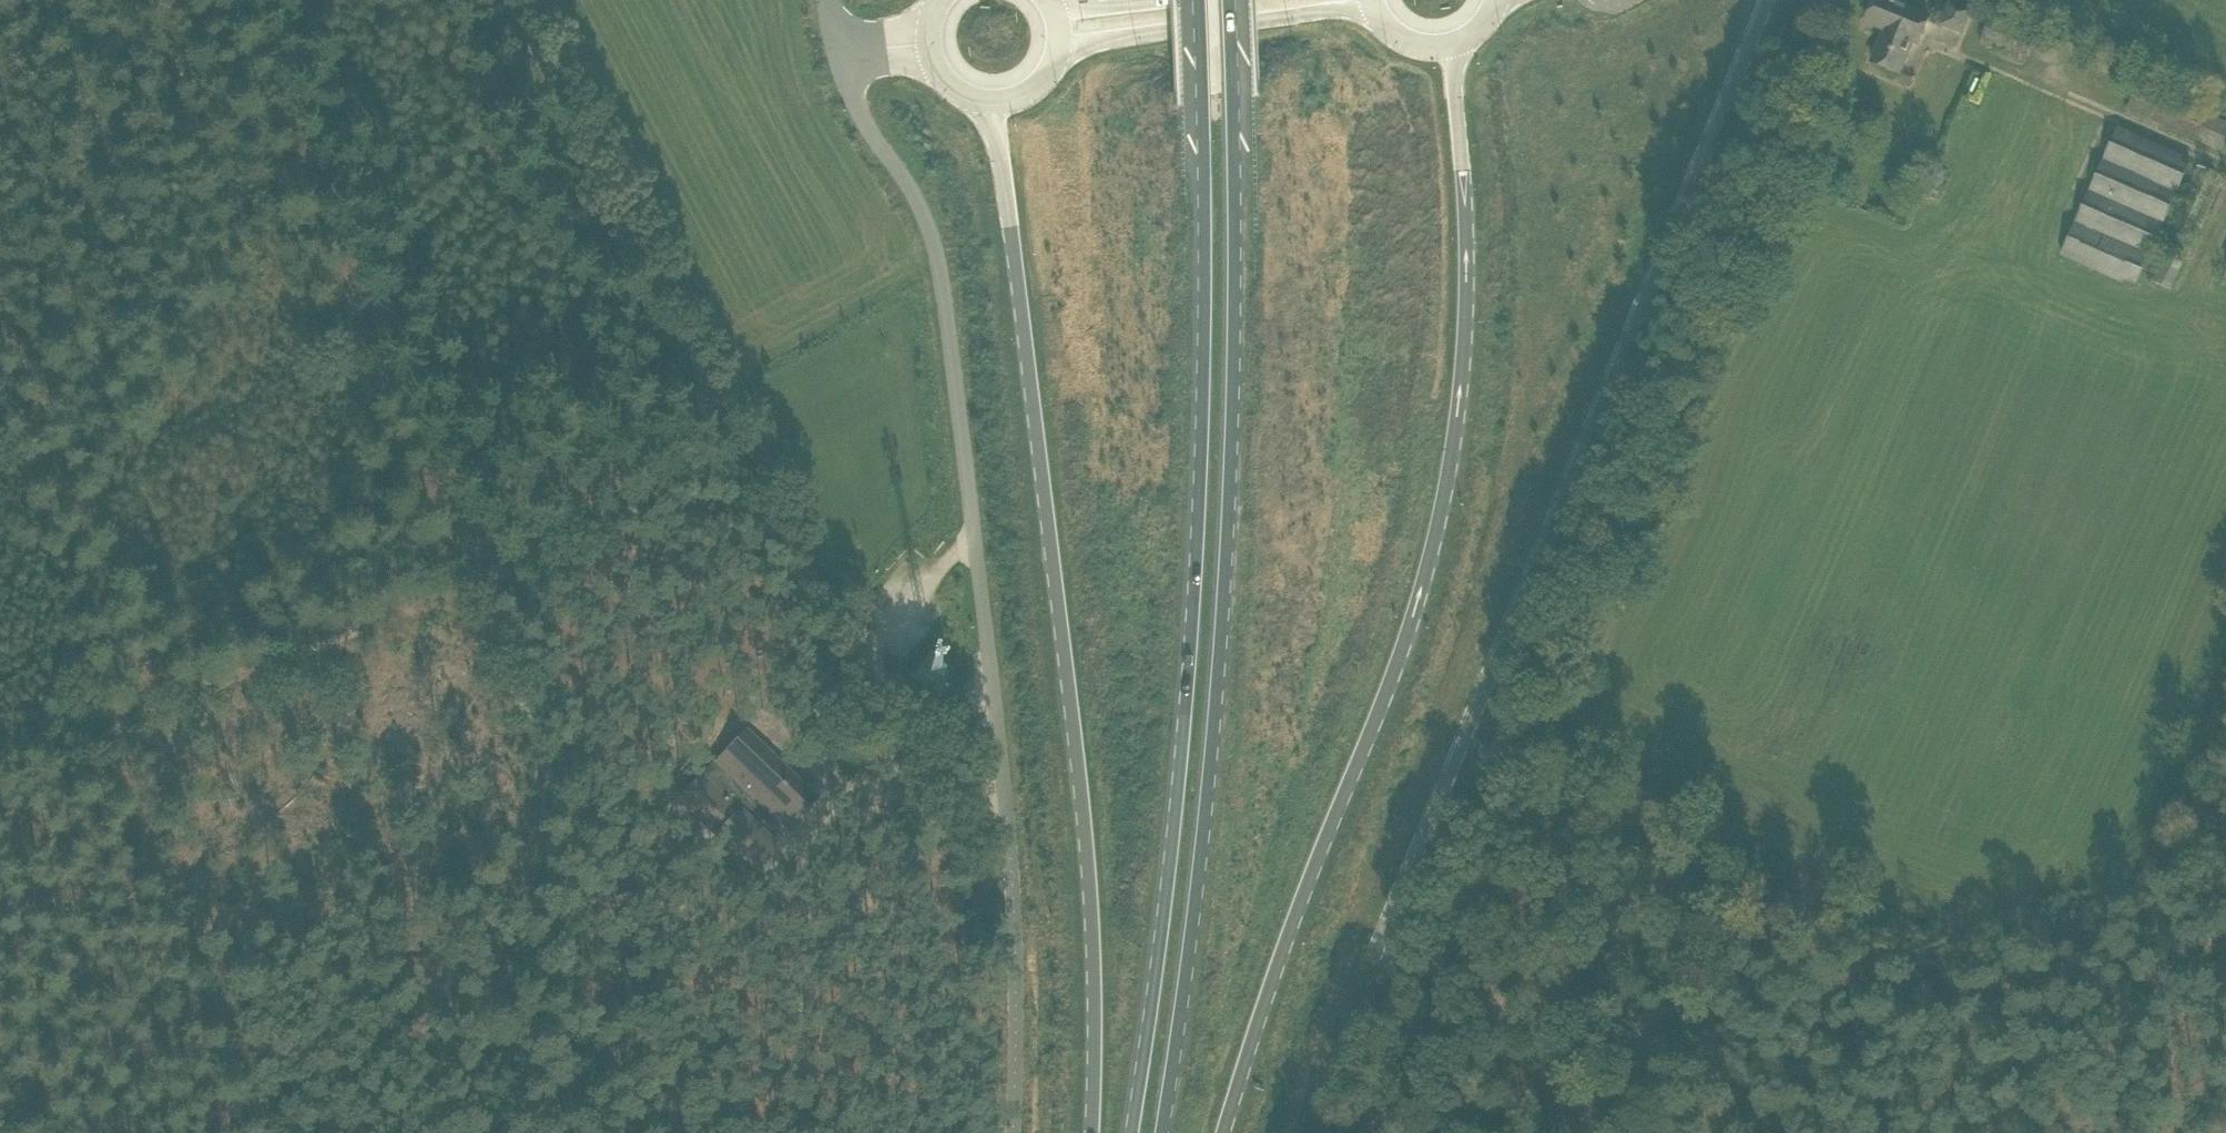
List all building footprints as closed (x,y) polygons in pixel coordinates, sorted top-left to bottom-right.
[(1898,4),(1887,0),(1875,0),(1866,22),(1886,31),(1873,63),(1899,74),(1912,41),(1918,44),(1929,17),(1898,4)] [(1964,34),(1972,14),(1951,5),(1943,25),(1964,34)] [(2118,130),(2062,256),(2134,287),(2191,160),(2118,130)] [(817,798),(746,730),(710,768),(780,836),(817,798)] [(716,835),(750,868),(774,842),(704,775),(679,800),(708,827),(711,824),(719,832),(716,835)]
